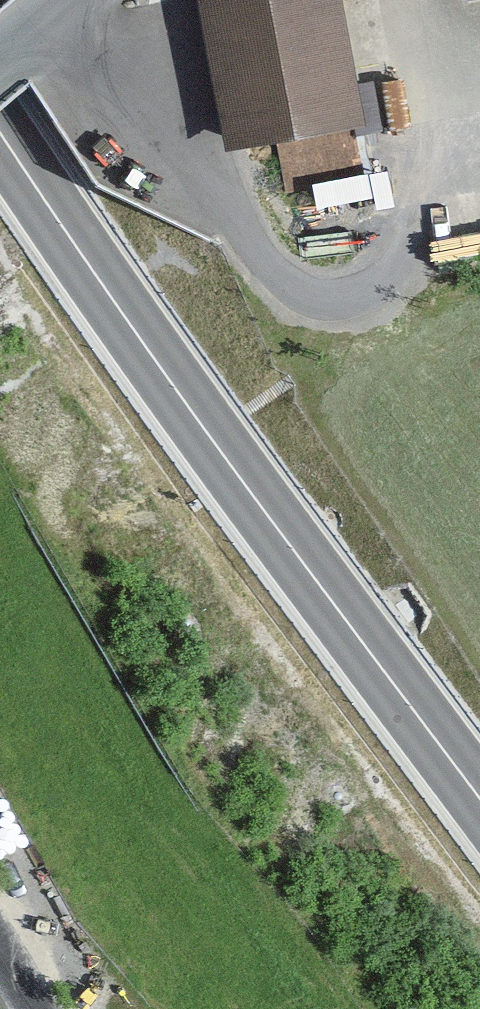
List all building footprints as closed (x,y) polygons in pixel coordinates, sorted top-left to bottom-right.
[(222,155),(277,145),(285,187),(363,173),(356,133),(369,131),(346,0),(194,0),(222,155)]
